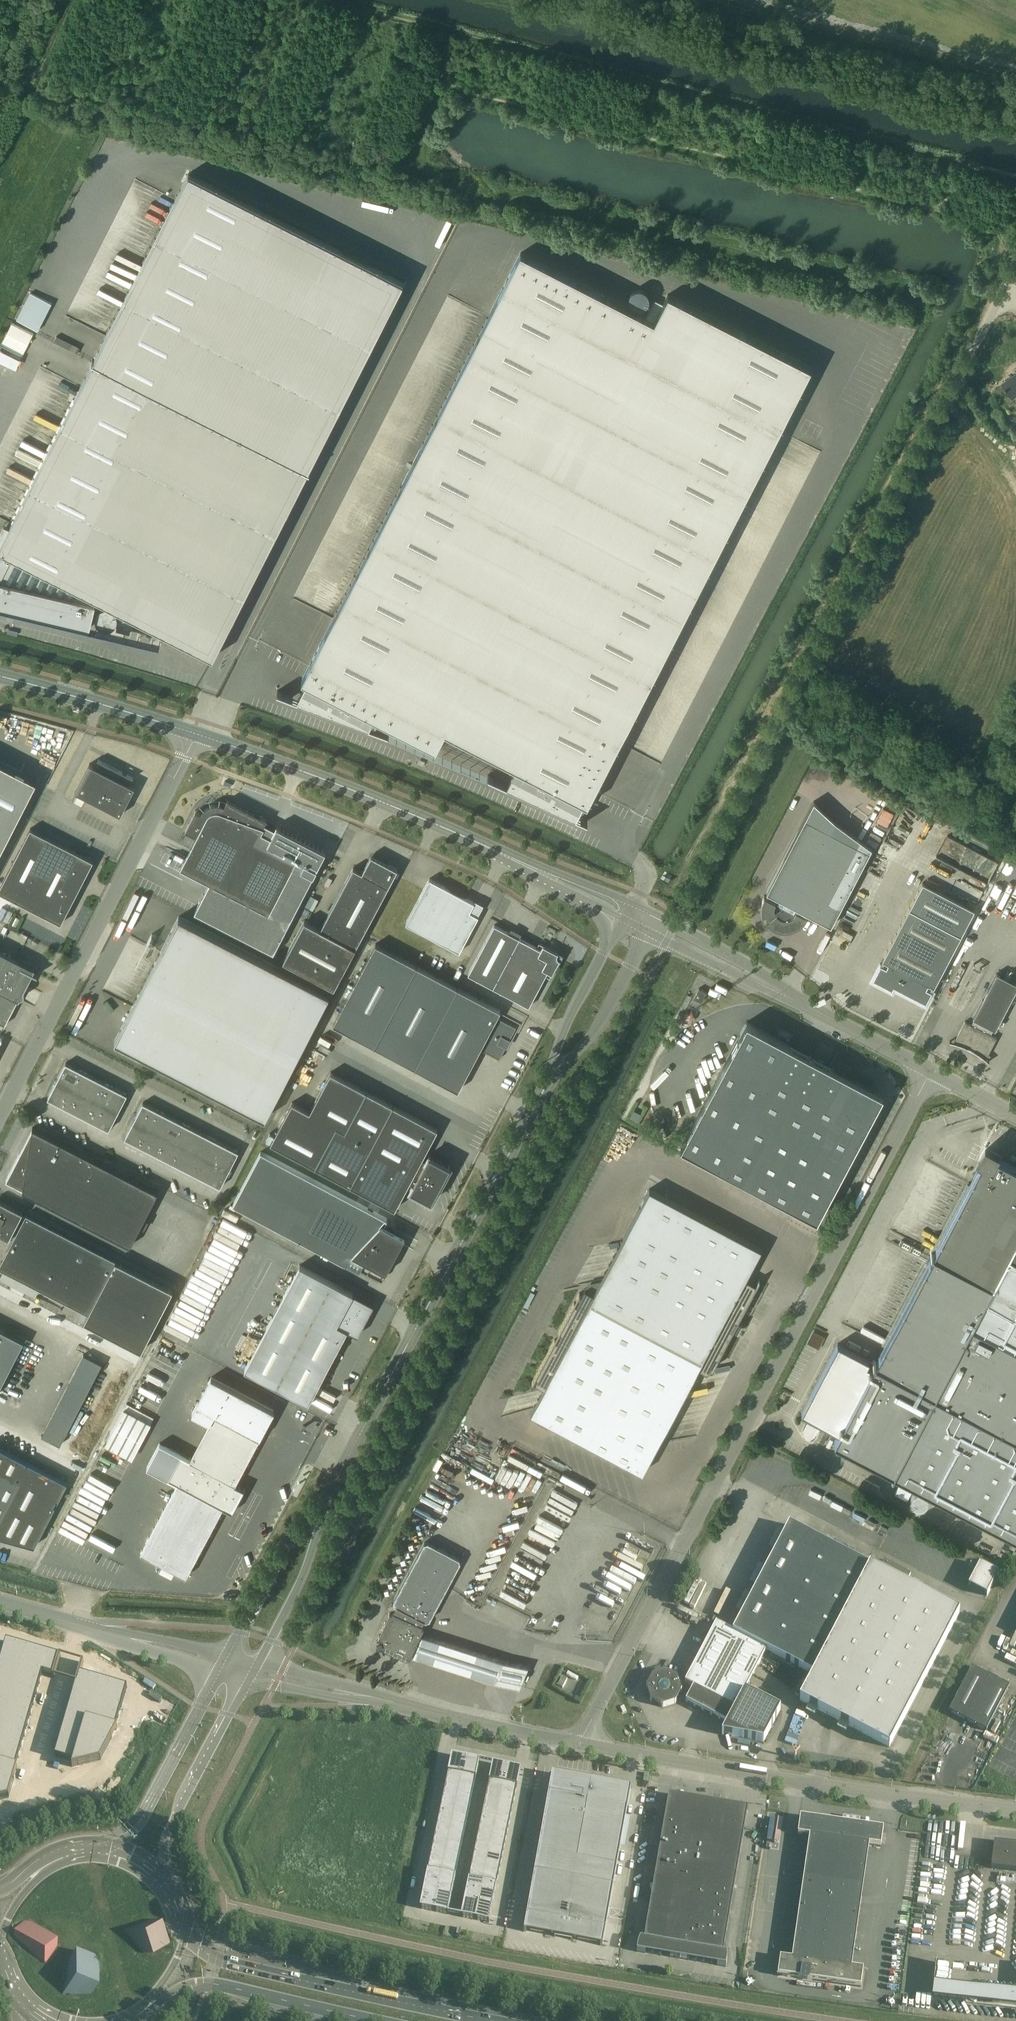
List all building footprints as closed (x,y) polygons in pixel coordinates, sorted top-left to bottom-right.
[(189,173),(10,525),(4,522),(0,530),(0,606),(89,627),(96,602),(85,600),(88,594),(213,657),(403,282),(189,173)] [(645,316),(521,252),(301,680),(306,682),(298,699),(388,733),(389,732),(369,725),(373,717),(436,749),(445,731),(515,767),(507,783),(488,775),(488,776),(576,816),(582,802),(587,804),(811,367),(668,294),(663,303),(654,299),(645,316)] [(649,300),(649,299),(649,297),(648,295),(648,293),(646,292),(645,290),(643,289),(642,289),(640,288),(638,288),(636,289),(634,289),(633,290),(631,292),(630,293),(629,295),(629,297),(629,298),(629,300),(629,302),(630,304),(631,305),(633,307),(634,308),(636,308),(638,309),(640,309),(642,308),(643,308),(645,307),(646,305),(648,304),(648,302),(649,300)] [(30,291),(17,319),(40,330),(53,301),(30,291)] [(33,331),(11,321),(0,347),(0,360),(18,367),(33,331)] [(885,349),(886,348),(892,351),(897,342),(882,335),(877,345),(885,349)] [(76,350),(78,344),(56,336),(54,342),(76,350)] [(1002,384),(1012,398),(1015,395),(1015,373),(1009,378),(1010,378),(1002,384)] [(117,620),(117,618),(117,616),(117,614),(116,612),(115,611),(113,609),(111,608),(110,607),(108,607),(106,607),(104,607),(102,608),(100,609),(98,611),(97,612),(96,614),(96,616),(96,618),(96,620),(96,622),(97,624),(99,626),(100,627),(102,628),(104,629),(107,629),(109,629),(111,628),(113,627),(114,626),(116,624),(117,622),(117,620)] [(133,617),(120,614),(116,630),(130,633),(133,617)] [(50,760),(56,763),(61,753),(49,747),(46,754),(52,757),(50,760)] [(36,781),(0,762),(0,851),(36,781)] [(135,787),(89,763),(75,791),(120,814),(135,787)] [(186,857),(180,867),(209,882),(194,911),(274,952),(326,850),(277,825),(274,829),(265,824),(267,820),(227,800),(225,805),(223,804),(222,804),(220,803),(218,803),(217,803),(215,803),(213,803),(212,803),(210,804),(209,805),(207,805),(206,806),(205,807),(203,808),(202,810),(201,811),(201,812),(195,810),(185,830),(196,836),(190,849),(197,853),(193,861),(186,857)] [(762,905),(762,907),(762,908),(762,909),(762,910),(762,912),(763,913),(763,914),(766,913),(766,915),(767,916),(768,918),(769,919),(767,921),(768,922),(769,924),(770,925),(771,925),(772,926),(774,927),(775,928),(776,929),(778,929),(779,930),(781,930),(782,930),(784,930),(785,930),(787,930),(788,930),(789,930),(790,930),(791,930),(792,929),(793,929),(794,929),(795,928),(796,928),(797,927),(798,927),(799,926),(800,926),(801,925),(802,924),(802,923),(803,923),(804,921),(805,920),(806,918),(807,917),(805,916),(806,912),(831,925),(870,851),(872,847),(836,821),(814,801),(805,817),(766,891),(769,893),(767,896),(765,895),(764,896),(763,897),(763,898),(763,899),(762,901),(762,902),(762,903),(762,904),(762,905)] [(882,816),(871,834),(880,840),(891,822),(882,816)] [(30,828),(0,887),(0,892),(61,923),(93,860),(30,828)] [(355,947),(397,869),(371,854),(362,872),(353,867),(320,929),(304,920),(283,960),(334,987),(355,947)] [(1000,897),(1011,875),(1015,877),(1015,863),(1007,859),(991,893),(1000,897)] [(474,902),(430,878),(406,923),(459,951),(478,915),(470,911),(474,902)] [(909,908),(872,979),(892,990),(894,986),(926,1002),(961,935),(974,909),(923,882),(909,908)] [(306,906),(313,909),(317,898),(310,895),(306,906)] [(179,916),(161,950),(147,978),(297,1056),(329,994),(179,916)] [(536,947),(494,924),(468,974),(529,1006),(545,975),(550,978),(559,959),(560,960),(560,959),(559,958),(558,958),(558,957),(557,957),(557,956),(557,955),(557,954),(557,953),(558,952),(557,951),(557,952),(539,942),(536,947)] [(500,1010),(375,943),(333,1024),(458,1090),(480,1048),(499,1058),(498,1058),(499,1058),(516,1026),(515,1026),(497,1016),(500,1010)] [(0,950),(0,1022),(5,1024),(18,998),(19,999),(20,997),(21,997),(22,997),(23,996),(24,995),(24,994),(25,994),(25,993),(25,992),(25,991),(24,991),(24,990),(33,972),(37,975),(38,974),(33,972),(35,968),(0,950)] [(997,972),(973,1017),(974,1018),(971,1024),(965,1021),(954,1042),(957,1043),(961,1044),(964,1045),(967,1047),(971,1049),(974,1050),(977,1052),(980,1054),(983,1056),(986,1059),(997,1038),(991,1034),(994,1028),(995,1029),(1015,989),(1015,983),(997,972)] [(297,1056),(147,978),(115,1040),(265,1118),(297,1056)] [(702,1001),(707,992),(699,988),(694,997),(702,1001)] [(692,1021),(695,1016),(686,1011),(683,1017),(692,1021)] [(681,1145),(817,1218),(869,1120),(866,1118),(878,1095),(832,1071),(834,1068),(747,1022),(681,1145)] [(57,1080),(74,1089),(83,1071),(66,1062),(57,1080)] [(96,1078),(83,1071),(74,1089),(87,1096),(96,1078)] [(437,1128),(331,1072),(310,1111),(292,1102),(271,1142),(395,1208),(409,1182),(413,1184),(410,1189),(431,1201),(450,1165),(429,1154),(426,1159),(422,1157),(437,1128)] [(96,1078),(87,1096),(100,1102),(109,1085),(96,1078)] [(65,1107),(74,1089),(57,1080),(48,1098),(65,1107)] [(109,1085),(100,1102),(118,1111),(127,1094),(109,1085)] [(65,1107),(78,1113),(87,1096),(74,1089),(65,1107)] [(78,1113),(91,1120),(100,1102),(87,1096),(78,1113)] [(118,1111),(100,1102),(91,1120),(109,1129),(118,1111)] [(134,1120),(151,1129),(161,1111),(143,1102),(134,1120)] [(174,1118),(161,1111),(151,1129),(164,1135),(174,1118)] [(177,1142),(186,1124),(174,1118),(164,1135),(177,1142)] [(142,1146),(151,1129),(134,1120),(125,1137),(142,1146)] [(199,1131),(186,1124),(177,1142),(190,1149),(199,1131)] [(158,1192),(32,1127),(32,1129),(6,1180),(23,1188),(23,1190),(130,1245),(158,1192)] [(142,1146),(155,1153),(164,1135),(151,1129),(142,1146)] [(203,1155),(212,1137),(199,1131),(190,1149),(203,1155)] [(164,1135),(155,1153),(168,1160),(177,1142),(164,1135)] [(225,1144),(212,1137),(203,1155),(216,1162),(225,1144)] [(168,1160),(181,1166),(190,1149),(177,1142),(168,1160)] [(225,1144),(216,1162),(229,1169),(238,1151),(225,1144)] [(190,1149),(181,1166),(194,1173),(203,1155),(190,1149)] [(801,1412),(809,1416),(803,1428),(803,1429),(803,1430),(803,1431),(803,1432),(803,1433),(803,1434),(804,1434),(804,1435),(804,1436),(805,1436),(805,1437),(806,1437),(807,1437),(808,1438),(809,1438),(810,1438),(811,1438),(812,1438),(813,1437),(814,1437),(815,1436),(815,1435),(816,1435),(816,1434),(822,1423),(838,1432),(834,1440),(1015,1538),(1015,1166),(997,1156),(997,1155),(986,1149),(979,1162),(980,1162),(979,1163),(976,1161),(970,1171),(974,1173),(953,1212),(933,1252),(875,1362),(838,1343),(801,1412)] [(387,1218),(261,1151),(233,1204),(345,1264),(345,1263),(343,1262),(347,1259),(379,1276),(382,1270),(386,1272),(405,1237),(380,1223),(385,1218),(387,1219),(387,1218)] [(194,1173),(207,1180),(216,1162),(203,1155),(194,1173)] [(229,1169),(216,1162),(207,1180),(220,1186),(229,1169)] [(745,1278),(761,1248),(649,1188),(594,1293),(585,1289),(577,1304),(574,1302),(532,1381),(544,1388),(530,1412),(642,1472),(698,1367),(707,1372),(715,1357),(718,1358),(757,1284),(745,1278)] [(0,1200),(0,1234),(12,1240),(0,1264),(0,1268),(88,1313),(84,1321),(141,1350),(173,1289),(26,1213),(25,1216),(21,1214),(22,1212),(0,1200)] [(209,1318),(252,1232),(222,1217),(179,1303),(209,1318)] [(319,1383),(319,1382),(347,1329),(358,1335),(363,1324),(362,1323),(367,1313),(368,1314),(374,1304),(353,1293),(300,1264),(244,1369),(308,1403),(308,1402),(298,1397),(308,1377),(319,1383)] [(0,1327),(0,1388),(24,1339),(0,1327)] [(43,1434),(61,1443),(101,1362),(84,1353),(43,1434)] [(235,1483),(274,1410),(211,1377),(192,1413),(210,1422),(190,1459),(160,1443),(147,1467),(177,1483),(141,1552),(186,1576),(223,1507),(232,1512),(245,1488),(235,1483)] [(146,1432),(119,1417),(110,1435),(137,1449),(146,1432)] [(0,1447),(0,1536),(34,1546),(54,1508),(52,1507),(56,1499),(58,1500),(67,1482),(0,1447)] [(903,1479),(896,1493),(907,1499),(914,1485),(903,1479)] [(364,1496),(355,1491),(351,1498),(361,1503),(364,1496)] [(358,1507),(352,1504),(345,1517),(351,1520),(358,1507)] [(662,1707),(675,1703),(682,1691),(681,1687),(689,1685),(694,1687),(686,1702),(728,1724),(722,1735),(763,1742),(780,1710),(745,1692),(766,1650),(813,1675),(800,1701),(889,1748),(959,1614),(905,1585),(911,1574),(884,1560),(878,1571),(789,1525),(733,1632),(716,1624),(687,1679),(679,1682),(678,1678),(666,1672),(653,1676),(646,1688),(650,1701),(662,1707)] [(381,1643),(383,1646),(407,1657),(410,1656),(419,1638),(424,1627),(422,1626),(422,1623),(427,1622),(426,1620),(429,1619),(460,1561),(424,1542),(393,1600),(394,1603),(391,1604),(393,1610),(390,1611),(389,1611),(378,1636),(380,1639),(377,1640),(379,1644),(381,1643)] [(970,1586),(990,1596),(1001,1573),(982,1563),(970,1586)] [(502,1665),(419,1638),(410,1656),(495,1684),(519,1689),(525,1670),(502,1665)] [(0,1662),(0,1800),(9,1798),(17,1768),(16,1767),(43,1673),(53,1676),(52,1677),(54,1678),(61,1656),(59,1655),(59,1656),(6,1641),(0,1662)] [(73,1694),(55,1757),(74,1762),(72,1767),(100,1760),(117,1728),(116,1727),(127,1687),(80,1674),(84,1662),(82,1662),(72,1694),(73,1694)] [(949,1712),(986,1731),(1009,1687),(972,1667),(949,1712)] [(563,1688),(567,1680),(562,1677),(557,1686),(563,1688)] [(428,1871),(420,1909),(448,1914),(456,1877),(455,1877),(476,1779),(480,1761),(452,1755),(448,1773),(428,1871)] [(469,1880),(461,1917),(489,1923),(497,1885),(517,1788),(521,1770),(493,1764),(489,1782),(469,1880)] [(552,1776),(524,1930),(556,1936),(572,1938),(603,1944),(631,1791),(552,1776)] [(638,1948),(637,1952),(645,1953),(646,1950),(676,1955),(677,1956),(678,1956),(679,1957),(680,1957),(681,1957),(682,1957),(683,1958),(684,1958),(685,1958),(686,1957),(687,1957),(688,1957),(718,1962),(717,1966),(726,1967),(727,1963),(727,1962),(727,1961),(727,1960),(727,1959),(727,1958),(727,1957),(727,1956),(727,1955),(727,1954),(726,1953),(726,1952),(726,1951),(726,1950),(725,1949),(725,1948),(724,1947),(744,1828),(666,1815),(655,1878),(651,1901),(645,1933),(645,1934),(644,1935),(643,1936),(642,1936),(642,1937),(641,1938),(641,1939),(640,1940),(640,1941),(639,1942),(639,1943),(639,1944),(638,1945),(638,1946),(638,1947),(638,1948)] [(813,1837),(803,1904),(795,1960),(780,1958),(778,1975),(861,1987),(863,1969),(849,1967),(857,1912),(866,1844),(881,1846),(883,1829),(800,1817),(798,1835),(813,1837)] [(994,1842),(991,1868),(1015,1871),(1015,1845),(994,1842)] [(162,1917),(129,1929),(140,1958),(173,1946),(162,1917)] [(26,1919),(15,1931),(13,1936),(43,1962),(46,1964),(51,1955),(55,1950),(60,1938),(44,1931),(37,1924),(26,1919)] [(101,1992),(100,1953),(66,1954),(67,1993),(101,1992)] [(934,1982),(932,1998),(1015,2008),(1015,1992),(934,1982)]
